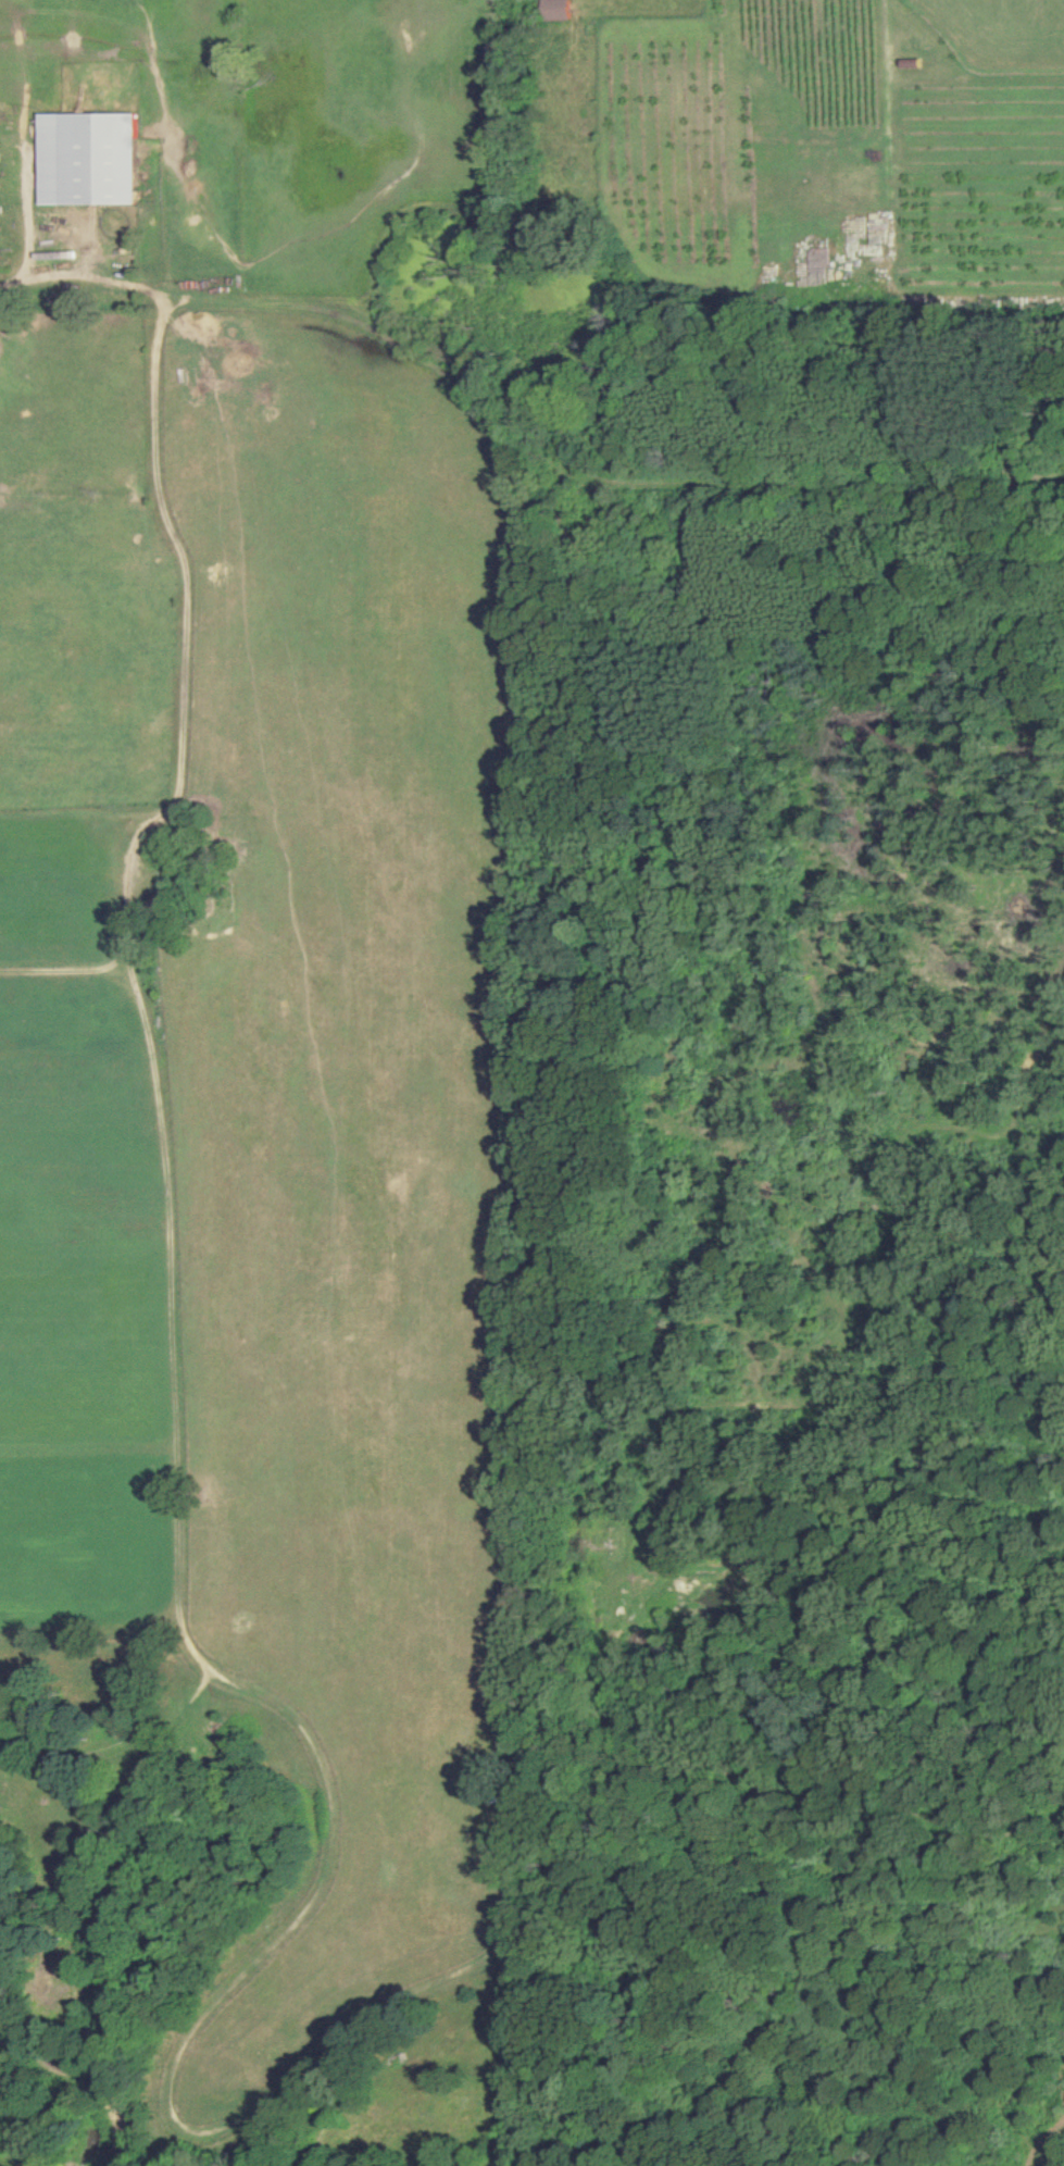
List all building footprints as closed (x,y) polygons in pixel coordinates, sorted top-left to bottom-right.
[(42,205),(140,204),(139,113),(41,114),(42,205)]
